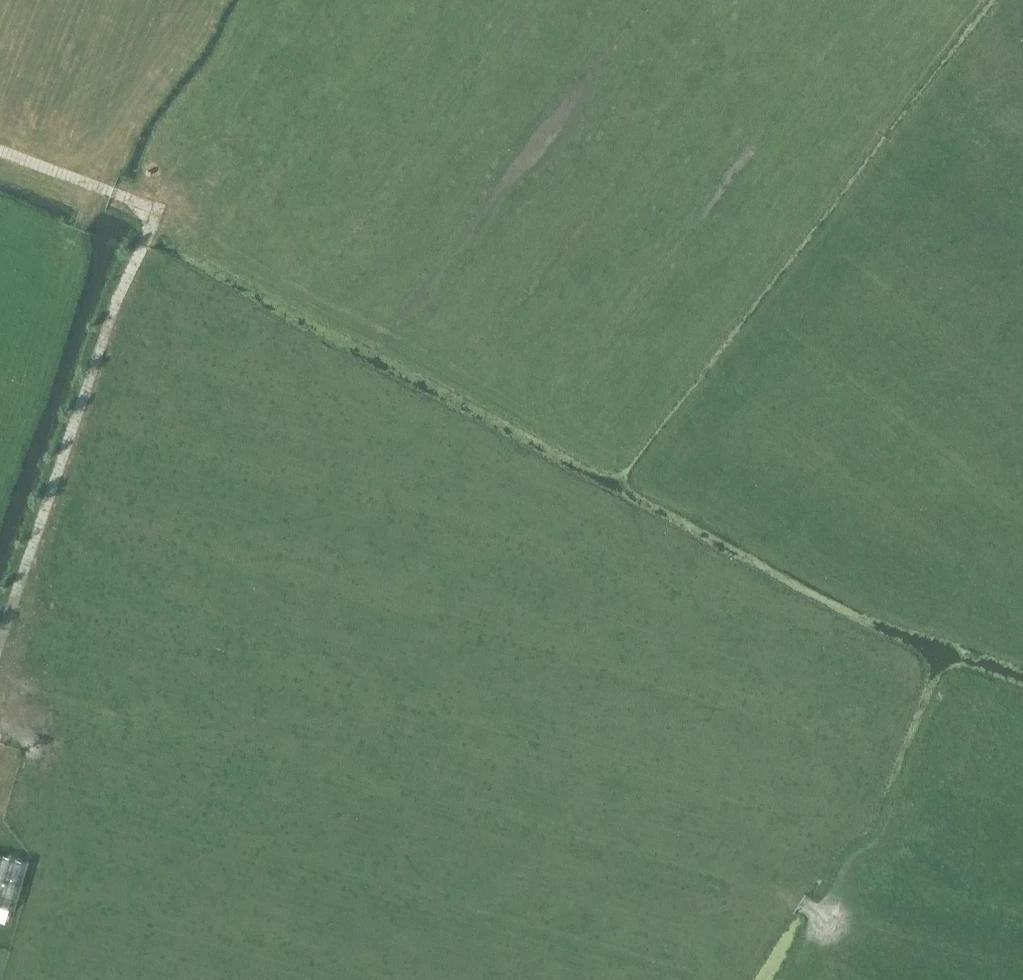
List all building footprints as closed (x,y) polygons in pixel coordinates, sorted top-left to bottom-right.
[(14,910),(28,863),(0,855),(0,905),(14,910)]
